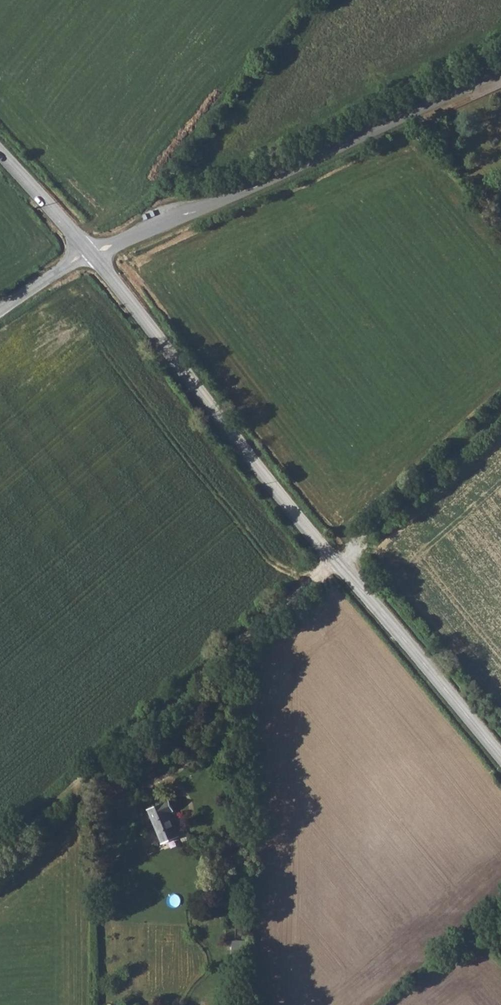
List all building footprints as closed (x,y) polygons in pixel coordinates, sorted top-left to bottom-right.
[(168,797),(145,807),(161,840),(177,833),(166,809),(172,806),(168,797)]
